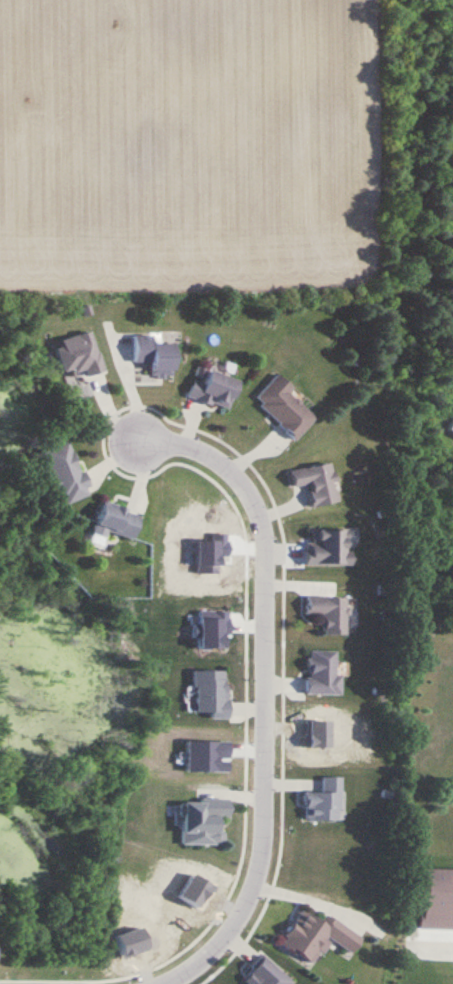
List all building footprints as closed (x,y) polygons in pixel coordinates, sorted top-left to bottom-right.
[(63,374),(85,368),(87,376),(104,371),(93,332),(55,343),(63,374)] [(174,376),(174,344),(152,344),(152,335),(134,335),(134,362),(151,362),(151,376),(174,376)] [(240,380),(209,370),(205,383),(193,380),(188,397),(230,410),(240,380)] [(316,418),(289,392),(293,388),(279,374),(254,399),(295,439),(316,418)] [(42,451),(62,504),(90,494),(70,441),(42,451)] [(293,487),(310,484),(314,507),(339,502),(331,463),(290,471),(293,487)] [(96,526),(134,539),(142,514),(104,501),(96,526)] [(305,566),(352,566),(352,529),(313,529),(313,542),(305,542),(305,566)] [(323,635),(347,636),(348,597),(307,596),(307,616),(323,616),(323,635)] [(337,652),(309,651),(307,694),(341,695),(342,675),(336,675),(337,652)] [(228,718),(227,670),(194,671),(195,713),(209,713),(209,718),(228,718)] [(305,792),(305,820),(341,820),(341,777),(322,777),(322,793),(305,792)] [(183,844),(221,844),(222,818),(229,818),(230,800),(183,799),(183,844)] [(424,868),(422,929),(452,930),(452,869),(424,868)] [(282,944),(316,964),(330,939),(354,953),(363,937),(325,915),(322,921),(302,910),(282,944)] [(267,958),(240,983),(293,983),(267,958)]
